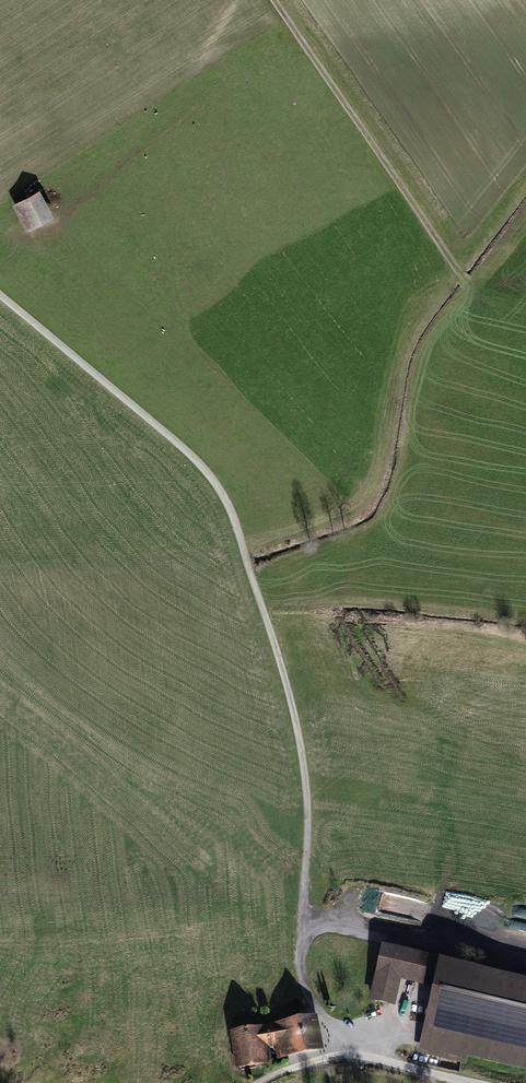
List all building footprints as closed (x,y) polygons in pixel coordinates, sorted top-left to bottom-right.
[(39,194),(17,206),(28,228),(51,217),(39,194)] [(381,944),(368,1001),(395,1006),(401,980),(432,987),(417,1054),(465,1064),(467,1056),(525,1070),(525,978),(438,958),(439,957),(381,944)] [(324,1052),(318,1016),(229,1033),(237,1072),(272,1065),(269,1049),(275,1048),(277,1061),(324,1052)]
